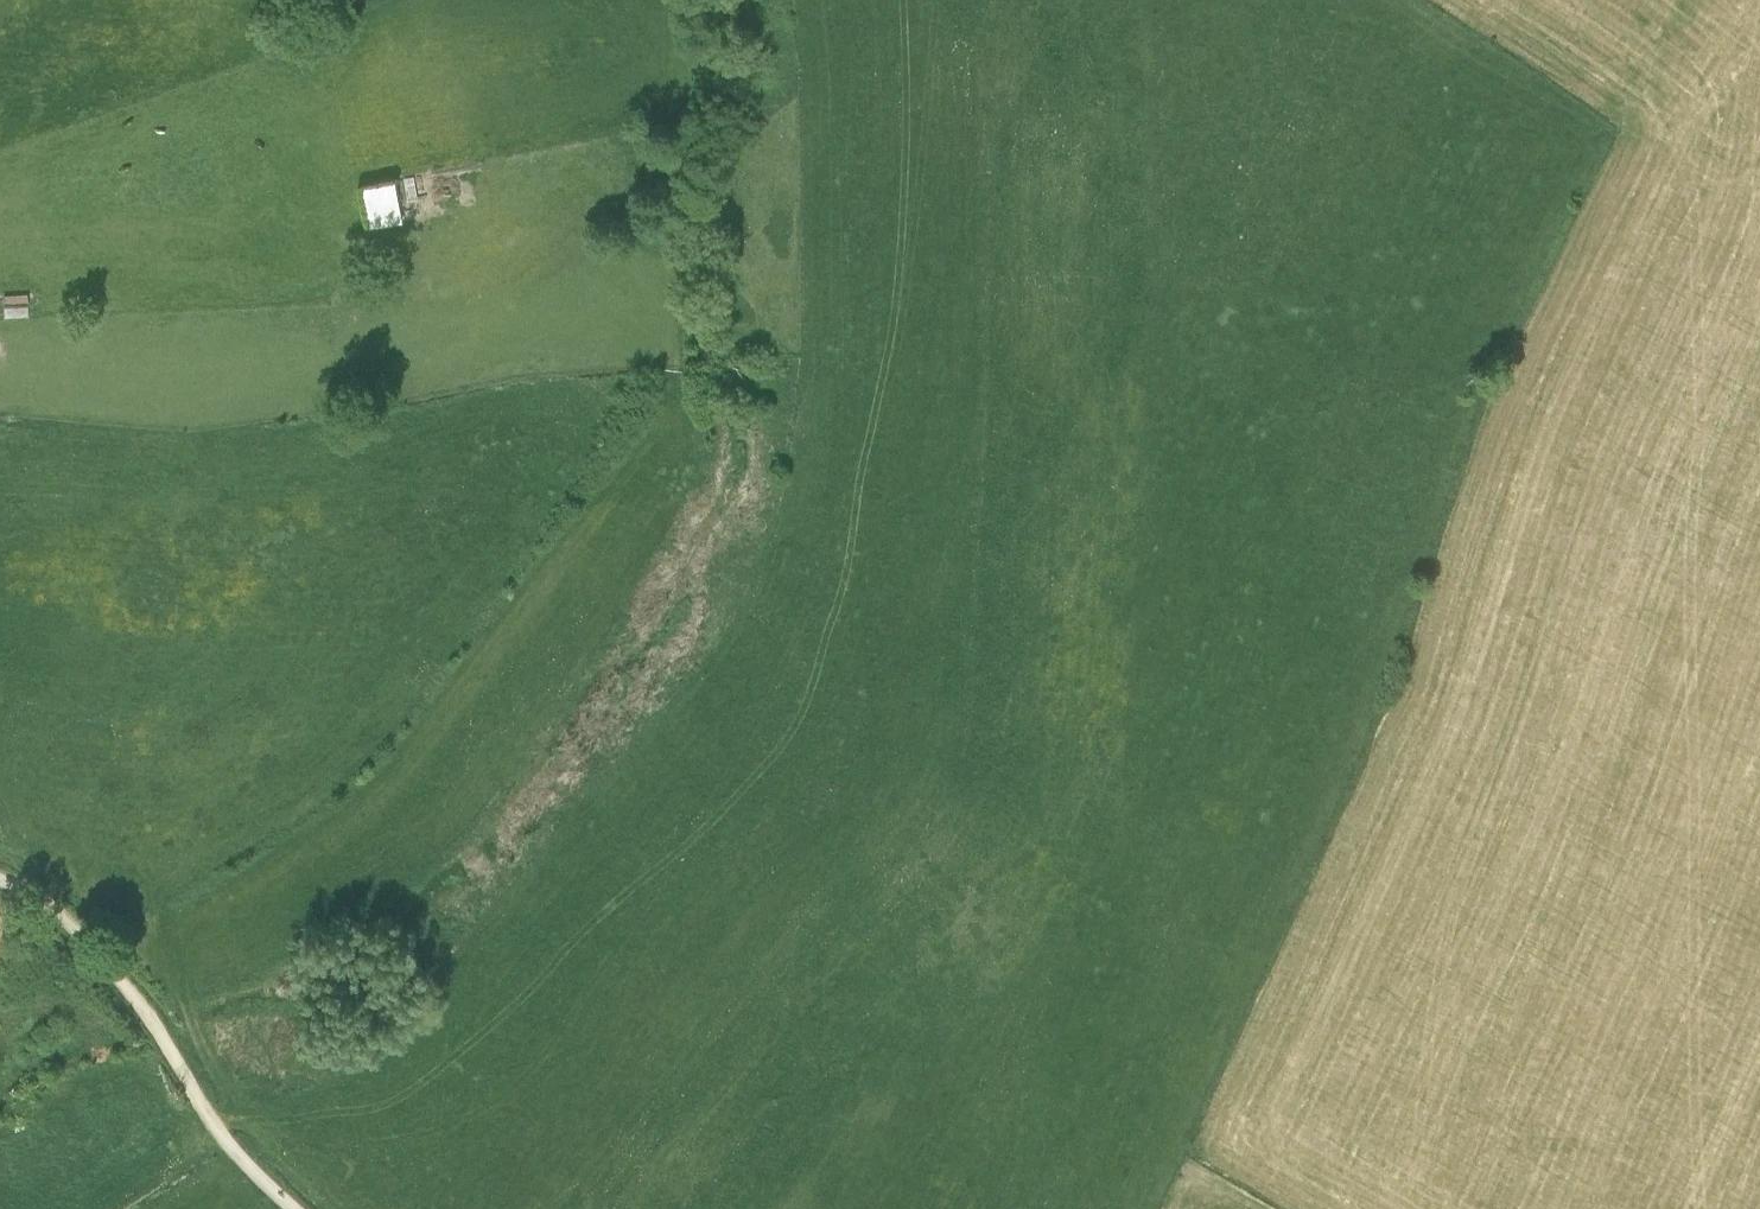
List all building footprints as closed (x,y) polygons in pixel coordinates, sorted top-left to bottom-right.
[(389,177),(354,185),(363,228),(399,220),(389,177)]
